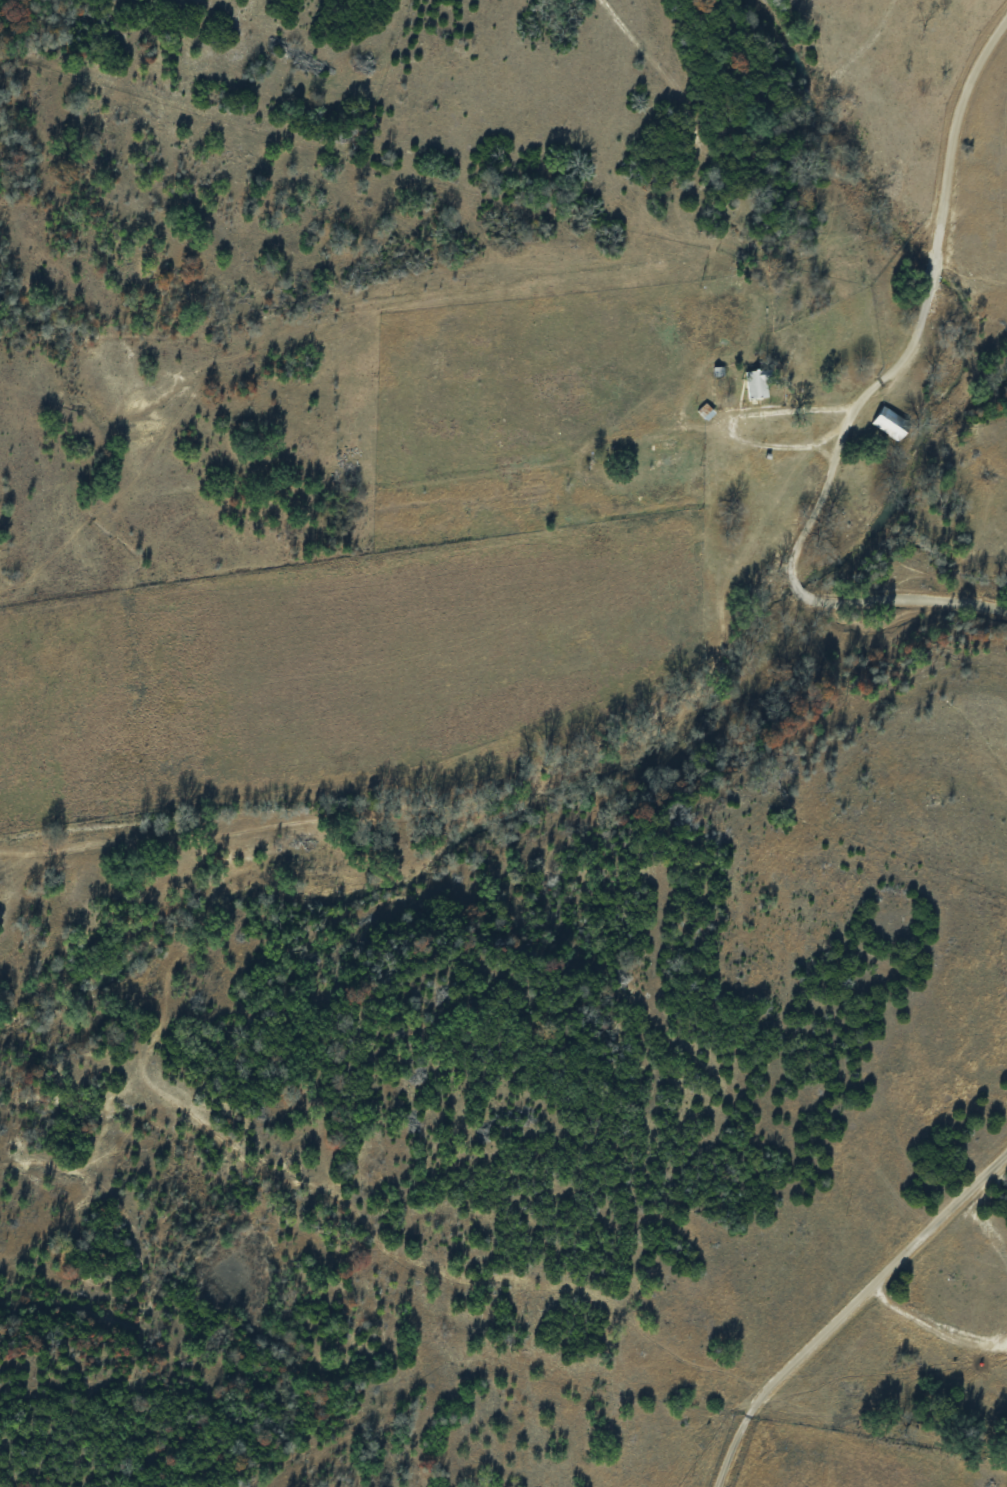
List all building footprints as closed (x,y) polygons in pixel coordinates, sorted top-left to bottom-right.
[(764,370),(746,370),(746,398),(764,398),(764,370)] [(869,423),(896,442),(909,424),(882,405),(869,423)]
